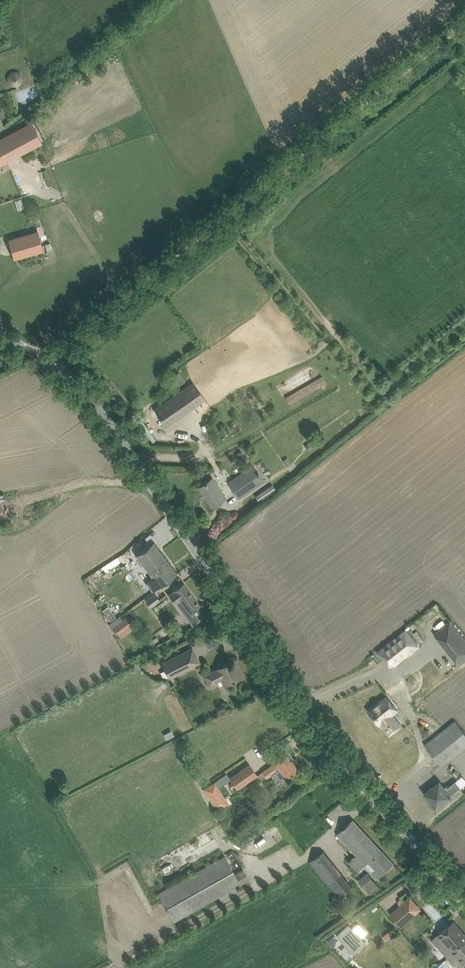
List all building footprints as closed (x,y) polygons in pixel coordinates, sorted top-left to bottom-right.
[(42,143),(31,123),(0,139),(0,165),(42,143)] [(43,250),(39,236),(45,235),(42,225),(36,227),(38,231),(8,239),(14,259),(43,250)] [(290,405),(327,383),(322,375),(285,397),(290,405)] [(155,410),(166,425),(204,399),(194,383),(155,410)] [(264,481),(252,465),(227,482),(238,499),(264,481)] [(199,487),(212,506),(225,497),(212,478),(199,487)] [(259,500),(276,488),(272,483),(255,495),(259,500)] [(11,522),(4,494),(0,495),(0,525),(11,522)] [(136,555),(148,571),(165,558),(153,542),(136,555)] [(165,558),(148,571),(153,578),(147,583),(153,591),(177,574),(165,558)] [(174,591),(169,595),(175,603),(180,600),(190,613),(200,605),(183,582),(173,590),(174,591)] [(145,600),(150,607),(160,599),(155,593),(145,600)] [(113,613),(108,617),(112,622),(117,618),(113,613)] [(119,635),(132,625),(126,617),(113,627),(119,635)] [(464,660),(464,640),(450,621),(434,634),(459,665),(464,660)] [(387,655),(395,665),(419,646),(406,630),(378,653),(383,659),(387,655)] [(162,664),(169,678),(199,662),(192,648),(162,664)] [(219,668),(205,675),(210,685),(221,680),(224,685),(243,676),(238,667),(236,668),(232,661),(219,668)] [(386,727),(385,728),(390,735),(398,728),(401,726),(392,714),(397,710),(387,696),(369,711),(379,724),(382,722),(386,727)] [(442,766),(464,748),(464,733),(455,721),(425,745),(442,766)] [(275,763),(269,767),(262,772),(266,778),(271,774),(273,777),(276,775),(280,781),(298,769),(287,754),(275,762),(275,763)] [(229,778),(237,788),(256,774),(250,764),(229,778)] [(203,788),(216,810),(228,803),(215,780),(203,788)] [(445,790),(440,783),(426,794),(437,807),(461,788),(456,781),(445,790)] [(337,834),(378,878),(394,863),(353,819),(337,834)] [(310,862),(338,898),(352,887),(324,851),(310,862)] [(158,894),(174,922),(249,879),(243,870),(235,874),(225,856),(158,894)] [(368,873),(359,881),(364,888),(374,880),(368,873)] [(364,888),(370,895),(380,887),(374,880),(364,888)] [(390,914),(401,926),(421,909),(410,897),(390,914)] [(447,957),(464,942),(464,934),(453,921),(446,927),(432,940),(447,957)] [(348,923),(336,934),(353,953),(365,942),(361,938),(367,932),(359,923),(353,929),(348,923)] [(337,940),(333,936),(328,941),(332,945),(337,940)] [(447,957),(457,967),(464,967),(464,942),(447,957)]
